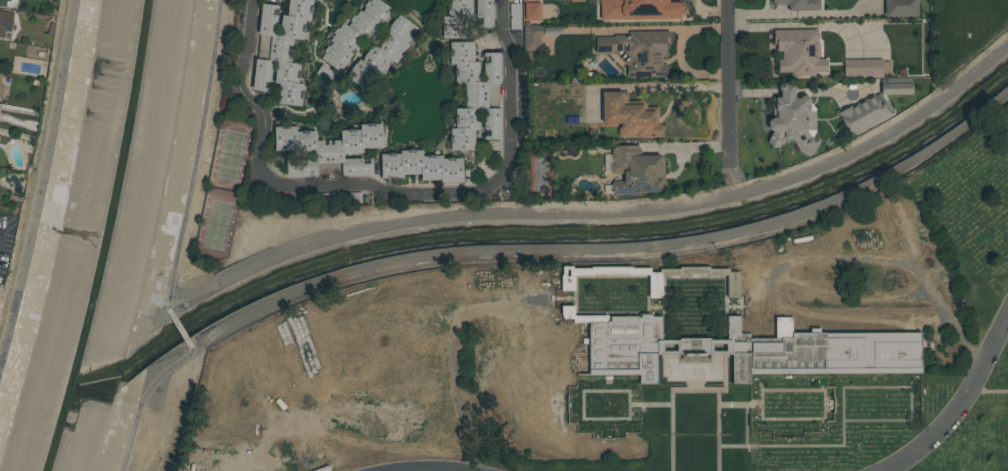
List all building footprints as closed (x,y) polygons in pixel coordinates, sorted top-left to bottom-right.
[(6,7),(0,6),(0,0),(18,0),(17,8),(6,6),(6,7)] [(287,15),(289,0),(313,0),(311,21),(306,20),(304,40),(294,39),(293,46),(289,45),(288,49),(293,49),(293,52),(288,51),(288,55),(292,55),(291,63),(301,64),(299,84),(304,84),(302,106),(278,104),(280,84),(275,83),(277,64),(273,63),(271,82),(265,81),(264,88),(270,88),(269,92),(253,90),(256,59),(258,59),(261,35),(259,35),(262,4),(279,5),(276,35),(280,35),(282,15),(287,15)] [(369,2),(371,0),(380,0),(392,9),(389,14),(390,14),(384,23),(383,22),(379,27),(377,25),(375,28),(376,29),(370,37),(369,36),(365,41),(361,38),(350,52),(353,54),(340,72),(321,58),(323,56),(318,53),(328,39),(330,40),(335,34),(333,33),(337,27),(339,28),(343,22),(348,26),(351,21),(350,20),(354,15),(355,16),(360,10),(362,12),(366,7),(364,6),(368,1),(369,2)] [(448,16),(448,0),(472,0),(472,19),(467,19),(467,38),(443,38),(443,16),(448,16)] [(476,17),(476,0),(493,0),(493,27),(477,27),(477,23),(479,23),(478,17),(476,17)] [(683,19),(683,2),(668,2),(668,0),(600,0),(600,20),(683,19)] [(772,5),(788,5),(788,11),(820,10),(820,0),(772,0),(772,5)] [(884,17),(918,17),(918,0),(884,0),(884,17)] [(521,29),(511,29),(510,3),(521,3),(521,29)] [(524,3),(540,3),(540,19),(524,20),(524,3)] [(5,38),(0,37),(0,10),(14,12),(11,32),(6,31),(5,38)] [(347,77),(359,59),(362,61),(364,58),(363,58),(370,49),(370,50),(374,45),(379,48),(381,46),(380,45),(386,36),(387,37),(389,34),(387,32),(390,27),(389,27),(395,18),(396,19),(399,15),(418,27),(413,34),(415,35),(411,41),(410,39),(406,44),(409,46),(405,52),(406,53),(402,58),(400,57),(396,63),(391,60),(388,64),(389,65),(386,70),(384,69),(379,76),(377,74),(374,79),(375,80),(372,85),(370,84),(366,90),(347,77)] [(524,26),(543,26),(543,37),(540,37),(540,50),(524,50),(524,26)] [(774,30),(774,52),(779,52),(779,75),(828,75),(828,59),(819,59),(818,30),(774,30)] [(595,37),(596,54),(623,54),(624,73),(667,72),(667,63),(665,63),(665,44),(670,44),(669,31),(628,32),(628,36),(595,37)] [(451,42),(474,42),(475,62),(480,62),(480,82),(484,82),(484,63),(486,63),(486,56),(484,56),(484,53),(501,52),(501,84),(500,84),(500,108),(501,108),(501,139),(485,139),(485,137),(482,137),(482,134),(485,134),(485,136),(486,136),(486,130),(484,130),(484,110),(480,110),(480,130),(475,130),(475,150),(451,150),(451,128),(456,128),(456,108),(466,108),(466,101),(470,101),(470,97),(466,97),(466,95),(470,95),(470,91),(466,91),(466,84),(456,84),(456,64),(451,64),(451,42)] [(844,60),(844,76),(891,76),(891,60),(844,60)] [(316,74),(323,64),(337,74),(330,84),(316,74)] [(912,94),(912,83),(881,84),(881,95),(912,94)] [(814,138),(814,97),(795,97),(795,86),(779,86),(780,98),(773,98),(773,119),(769,119),(769,148),(781,148),(781,139),(814,138)] [(602,93),(603,124),(618,124),(619,138),(663,137),(663,125),(658,125),(658,106),(628,107),(628,92),(602,93)] [(838,113),(849,137),(894,115),(888,101),(880,105),(876,95),(838,113)] [(287,177),(286,160),(315,159),(315,157),(295,158),(295,150),(275,151),(275,127),(297,126),(297,131),(317,131),(317,140),(341,140),(341,130),(361,130),(361,124),(383,124),(383,148),(364,148),(364,154),(344,154),(344,159),(373,158),(373,175),(342,176),(342,173),(318,173),(318,177),(287,177)] [(639,146),(611,146),(610,174),(624,175),(623,182),(616,182),(615,193),(663,194),(663,156),(639,156),(639,146)] [(381,178),(381,154),(401,154),(400,151),(423,150),(423,156),(443,155),(443,158),(462,158),(463,182),(441,183),(441,180),(421,180),(421,174),(403,174),(403,178),(381,178)] [(740,269),(681,268),(681,278),(721,279),(721,297),(722,297),(722,315),(727,315),(728,297),(740,297),(740,269)] [(648,273),(649,298),(661,298),(661,273),(648,273)] [(611,317),(611,322),(590,323),(590,376),(640,375),(640,385),(658,385),(658,355),(733,356),(733,385),(751,385),(752,375),(922,373),(922,333),(792,334),(792,338),(751,339),(751,335),(741,334),(741,316),(728,316),(728,341),(662,341),(663,317),(611,317)]
